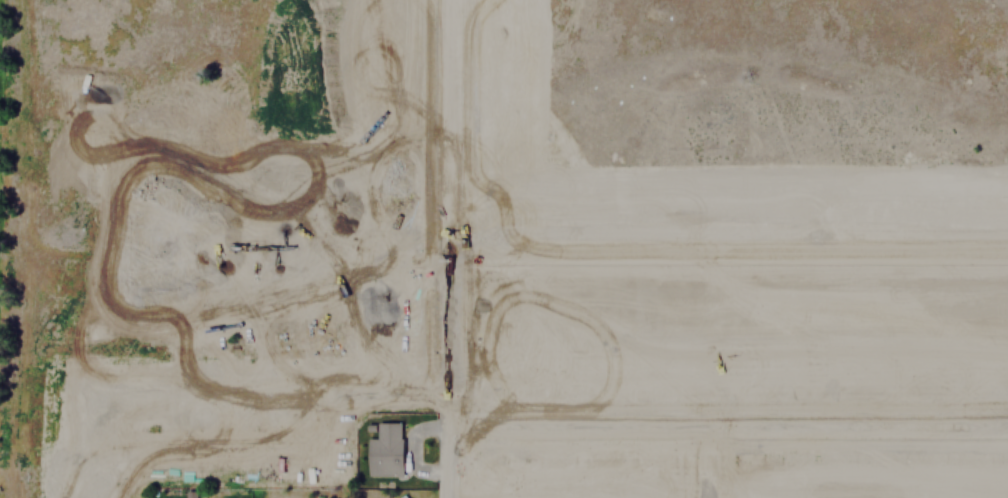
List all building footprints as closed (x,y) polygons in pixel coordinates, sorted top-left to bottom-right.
[(550,144),(551,117),(521,116),(520,143),(550,144)] [(466,201),(466,175),(382,175),(382,200),(466,201)] [(402,475),(402,421),(375,421),(375,437),(367,437),(367,475),(402,475)]
